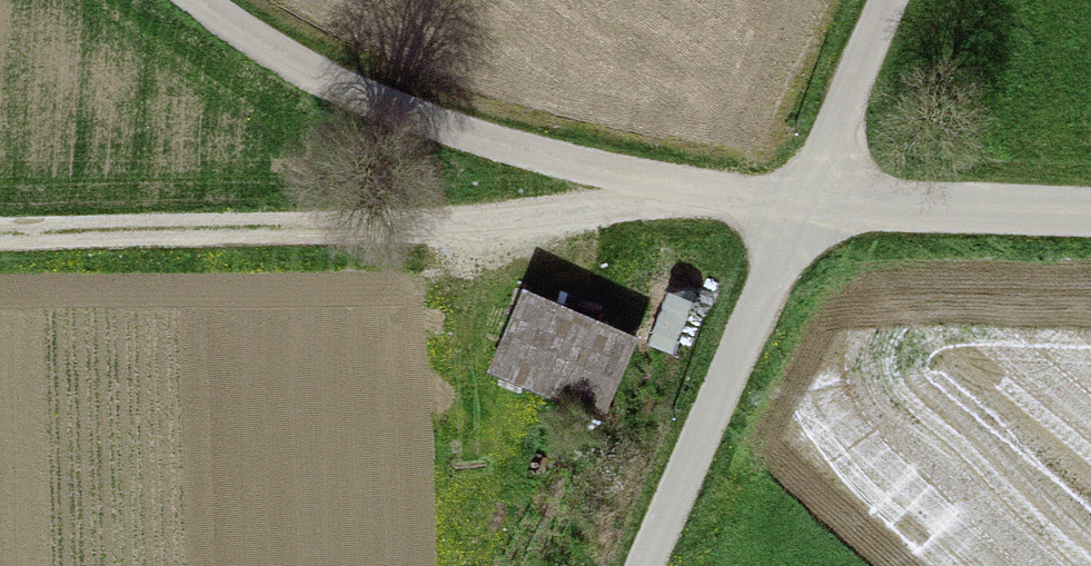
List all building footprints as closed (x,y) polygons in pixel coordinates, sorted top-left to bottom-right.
[(629,337),(527,293),(496,364),(599,408),(629,337)]
